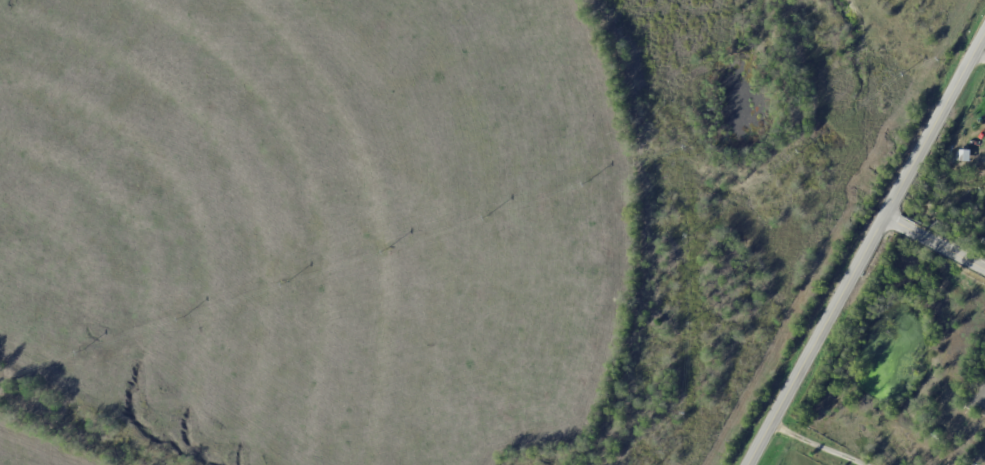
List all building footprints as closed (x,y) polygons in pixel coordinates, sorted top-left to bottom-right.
[(972,403),(984,382),(984,411),(972,403)]
